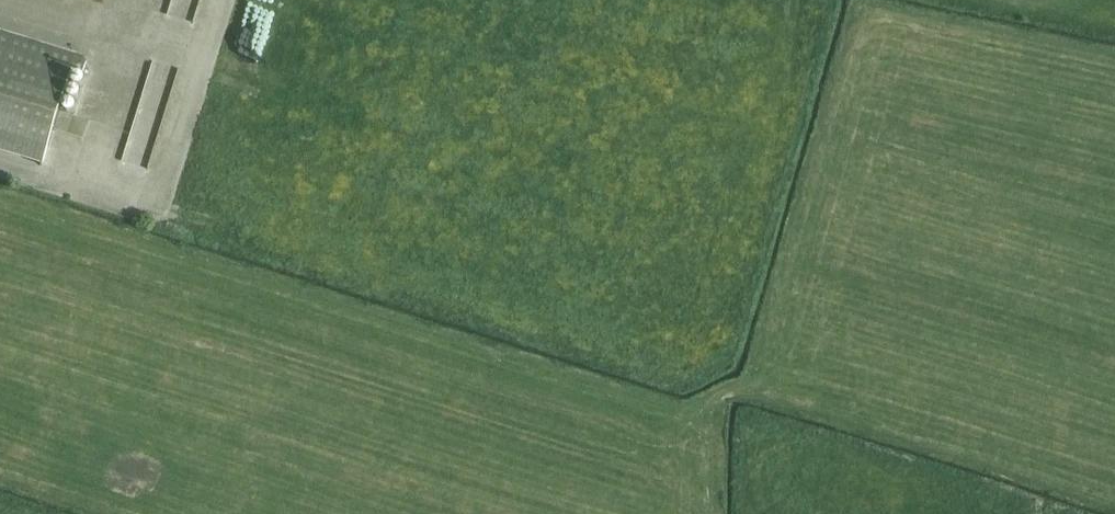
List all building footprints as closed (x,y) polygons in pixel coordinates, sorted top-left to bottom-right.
[(47,148),(75,58),(0,35),(0,152),(42,165),(47,148)] [(163,38),(129,152),(152,159),(186,45),(163,38)]
